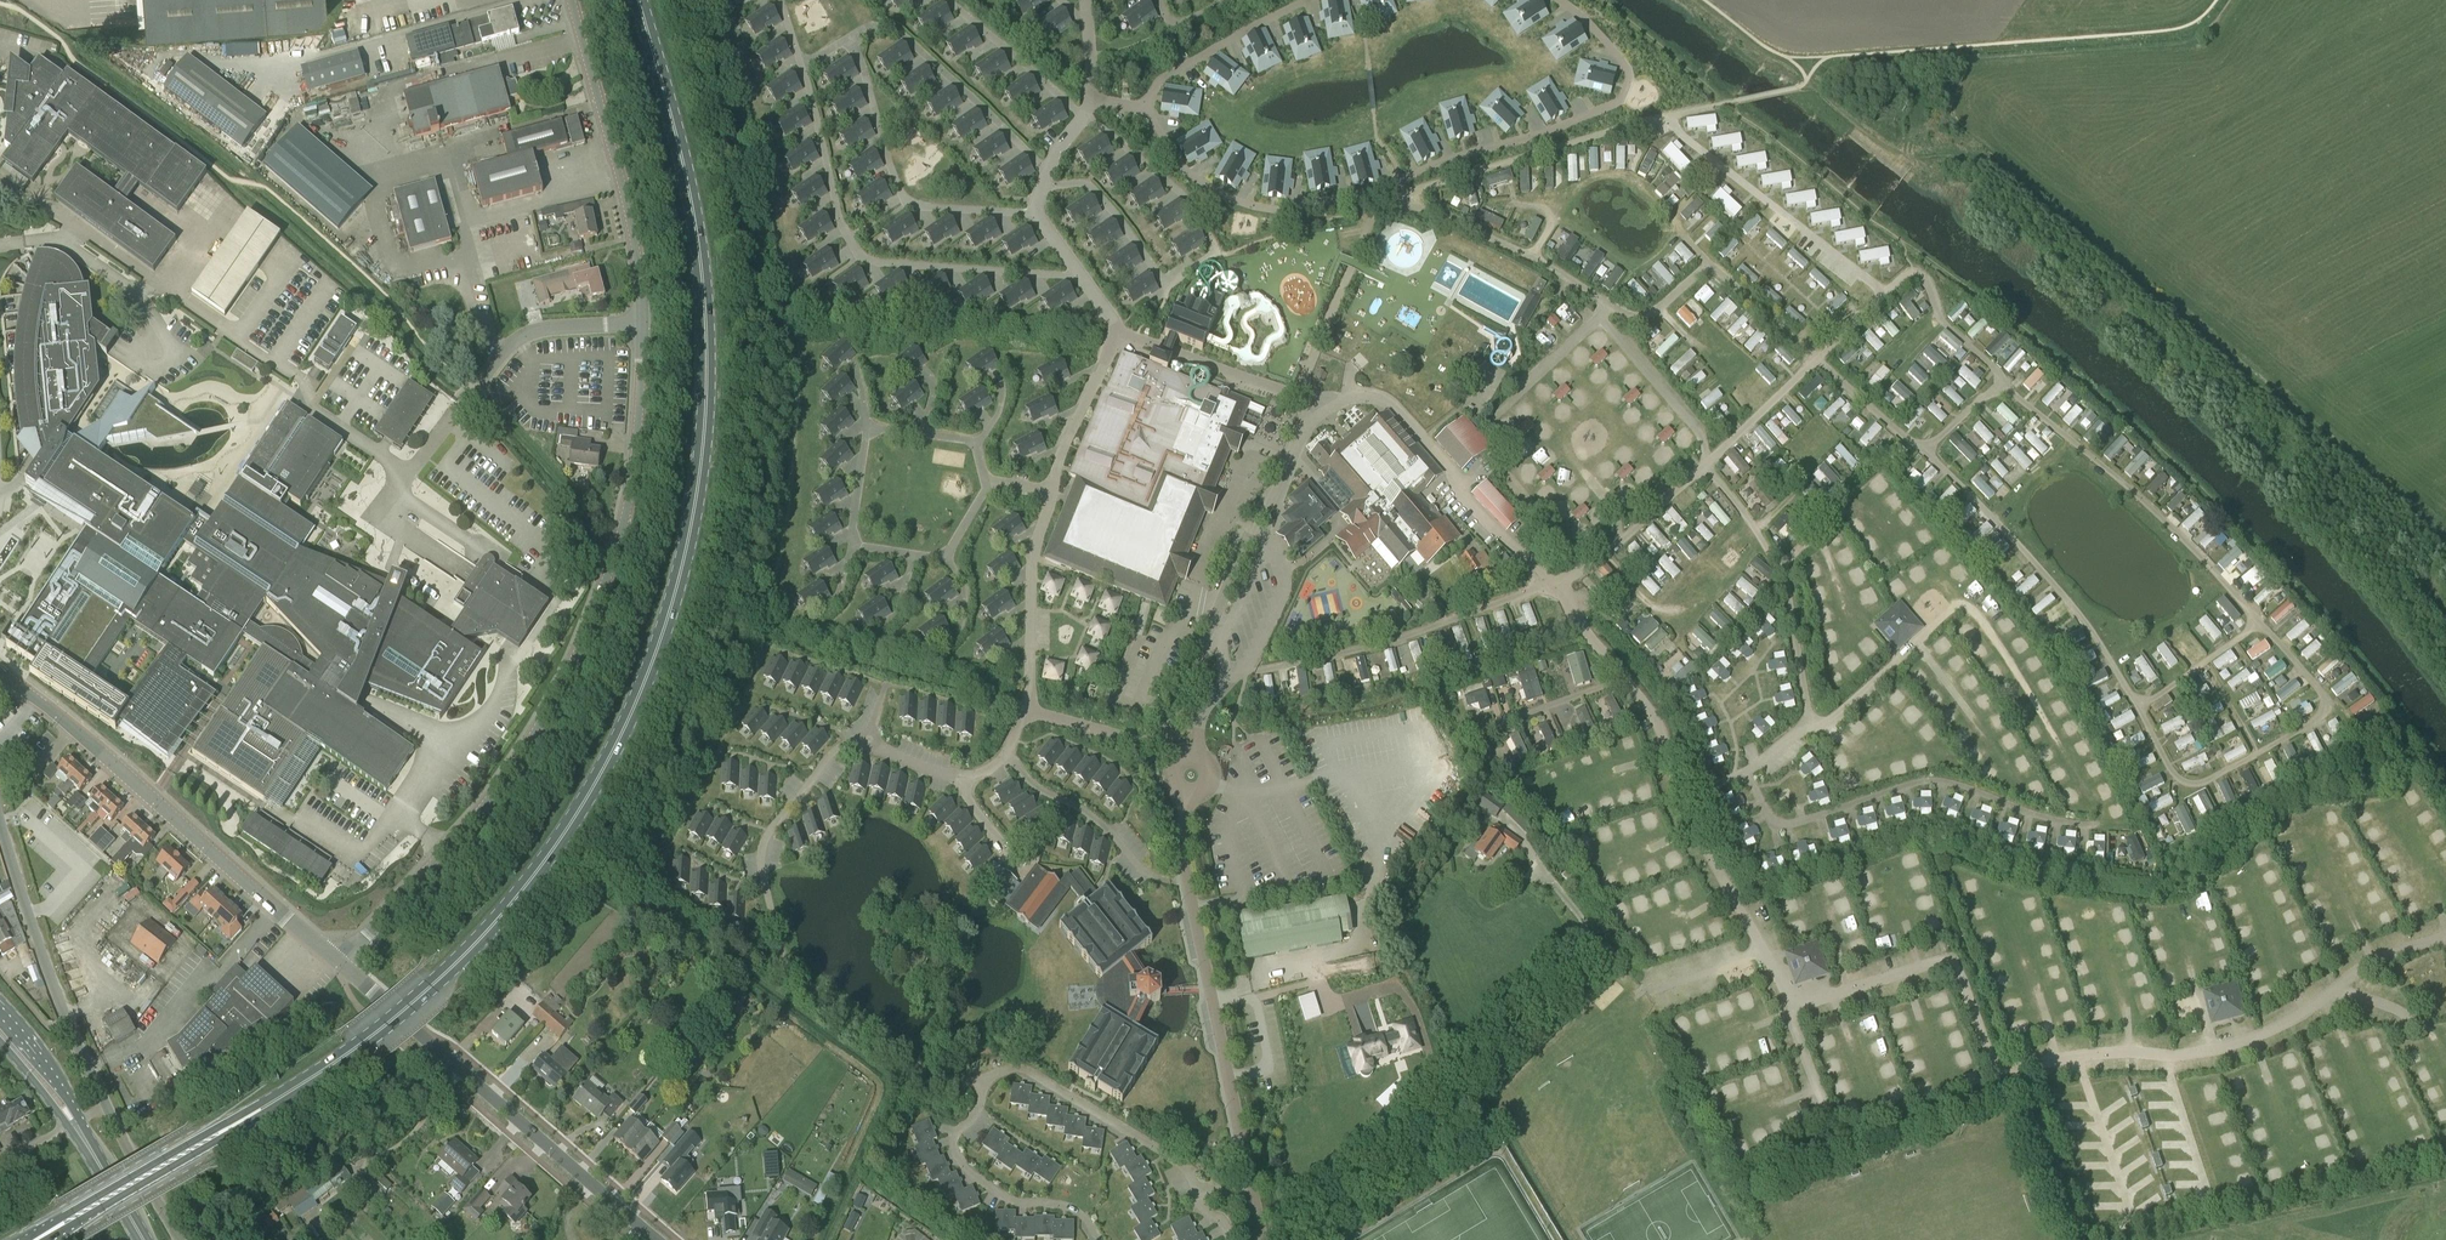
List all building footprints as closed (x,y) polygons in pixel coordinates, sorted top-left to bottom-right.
[(147,37),(316,25),(328,12),(327,0),(144,0),(147,37)] [(897,9),(910,0),(891,0),(897,9)] [(1048,2),(1047,0),(1015,0),(1013,1),(1023,14),(1034,6),(1036,10),(1048,2)] [(1319,22),(1324,22),(1327,41),(1342,38),(1341,29),(1352,27),(1347,0),(1340,0),(1321,3),(1322,13),(1317,14),(1319,22)] [(1361,8),(1365,6),(1372,24),(1387,19),(1383,10),(1394,6),(1392,0),(1358,0),(1361,8)] [(1484,16),(1475,0),(1469,3),(1478,19),(1484,16)] [(1516,0),(1518,4),(1502,16),(1511,28),(1519,23),(1525,32),(1549,16),(1538,0),(1516,0)] [(1582,10),(1587,5),(1581,0),(1569,0),(1582,10)] [(1145,26),(1157,17),(1145,1),(1122,17),(1131,30),(1142,22),(1145,26)] [(945,25),(952,21),(940,4),(917,20),(926,33),(942,22),(945,25)] [(774,27),(781,22),(769,6),(746,22),(755,35),(771,24),(774,27)] [(1060,33),(1072,25),(1060,8),(1037,24),(1046,37),(1057,30),(1060,33)] [(469,35),(516,22),(513,10),(488,17),(488,18),(468,24),(468,25),(466,25),(469,35)] [(1308,19),(1282,28),(1286,37),(1281,39),(1284,47),(1289,45),(1295,64),(1310,59),(1307,49),(1317,45),(1308,19)] [(1557,30),(1541,41),(1549,54),(1557,48),(1564,58),(1588,42),(1572,19),(1564,25),(1562,21),(1554,26),(1557,30)] [(1579,23),(1592,41),(1597,37),(1584,19),(1579,23)] [(469,35),(472,47),(486,43),(485,42),(494,40),(519,33),(516,22),(469,35)] [(472,47),(469,35),(466,25),(449,30),(449,28),(406,40),(412,64),(455,52),(455,51),(472,47)] [(974,50),(981,45),(969,28),(946,44),(956,57),(971,46),(974,50)] [(1241,52),(1245,60),(1249,58),(1258,76),(1272,69),(1268,60),(1278,55),(1265,29),(1241,41),(1245,50),(1241,52)] [(1503,34),(1513,51),(1521,46),(1511,29),(1503,34)] [(784,61),(791,56),(779,39),(757,55),(766,68),(782,57),(784,61)] [(1621,47),(1634,56),(1638,50),(1625,42),(1621,47)] [(906,64),(913,59),(901,43),(878,59),(887,72),(903,61),(906,64)] [(329,88),(366,78),(358,52),(322,63),(329,88)] [(1003,74),(1010,69),(998,52),(975,68),(985,81),(1000,70),(1003,74)] [(1219,54),(1203,75),(1210,81),(1208,85),(1215,90),(1218,86),(1233,98),(1243,86),(1235,80),(1242,71),(1219,54)] [(1512,60),(1523,76),(1529,71),(1518,56),(1512,60)] [(851,79),(858,74),(846,58),(823,74),(832,87),(848,76),(851,79)] [(187,59),(164,90),(242,148),(265,117),(187,59)] [(64,77),(39,60),(28,75),(13,64),(12,69),(12,78),(11,85),(14,85),(11,115),(8,114),(5,146),(11,150),(3,161),(5,162),(7,163),(33,183),(69,133),(178,213),(207,173),(68,72),(64,77)] [(1617,70),(1607,67),(1608,63),(1600,61),(1598,65),(1579,60),(1576,76),(1585,78),(1582,89),(1610,96),(1617,70)] [(932,85),(939,80),(927,64),(905,80),(914,93),(930,82),(932,85)] [(502,80),(499,69),(404,95),(410,119),(408,120),(410,128),(413,128),(415,137),(431,133),(431,134),(440,131),(439,131),(511,111),(508,100),(520,96),(515,80),(511,81),(507,79),(502,80)] [(1482,93),(1488,90),(1478,71),(1472,74),(1482,93)] [(794,94),(801,89),(790,72),(767,88),(776,101),(792,90),(794,94)] [(1032,98),(1039,93),(1027,76),(1004,92),(1014,105),(1029,94),(1032,98)] [(1535,87),(1540,96),(1531,102),(1546,126),(1569,112),(1563,103),(1567,101),(1563,93),(1559,96),(1548,79),(1535,87)] [(958,106),(965,102),(954,85),(931,101),(940,114),(956,103),(958,106)] [(1169,119),(1178,120),(1179,115),(1198,118),(1201,103),(1191,101),(1193,90),(1165,86),(1160,112),(1170,114),(1169,119)] [(859,110),(866,105),(854,88),(831,104),(841,117),(856,106),(859,110)] [(1493,108),(1485,116),(1506,136),(1524,117),(1518,110),(1521,107),(1515,100),(1511,104),(1497,90),(1486,101),(1493,108)] [(1449,103),(1452,112),(1441,115),(1449,143),(1475,135),(1472,126),(1476,125),(1474,116),(1469,117),(1464,98),(1449,103)] [(1060,123),(1067,118),(1055,101),(1032,117),(1042,130),(1057,119),(1060,123)] [(349,104),(330,108),(329,103),(307,107),(312,129),(352,121),(349,104)] [(804,128),(811,123),(799,107),(776,123),(785,136),(801,125),(804,128)] [(983,129),(990,124),(978,107),(955,123),(965,136),(980,125),(983,129)] [(573,147),(585,143),(578,117),(566,121),(503,138),(509,162),(478,170),(488,207),(543,192),(533,155),(572,145),(573,147)] [(867,141),(874,136),(863,119),(840,135),(849,148),(865,137),(867,141)] [(1432,137),(1423,120),(1409,127),(1414,136),(1403,141),(1417,166),(1441,154),(1436,145),(1440,143),(1436,135),(1432,137)] [(1201,165),(1208,160),(1206,156),(1222,145),(1214,132),(1206,137),(1200,128),(1175,143),(1190,166),(1198,160),(1201,165)] [(1005,153),(1012,148),(1001,131),(978,147),(987,160),(1003,149),(1005,153)] [(1663,139),(1669,150),(1684,141),(1678,131),(1663,139)] [(1729,154),(1740,135),(1734,131),(1722,150),(1729,154)] [(323,134),(324,156),(351,155),(351,142),(344,142),(344,134),(323,134)] [(1105,157),(1112,152),(1101,136),(1078,152),(1087,165),(1103,154),(1105,157)] [(291,137),(265,166),(338,230),(364,201),(291,137)] [(812,163),(819,158),(807,142),(784,158),(793,171),(809,160),(812,163)] [(1381,171),(1379,162),(1374,163),(1369,145),(1354,149),(1356,158),(1345,161),(1353,189),(1379,181),(1376,172),(1381,171)] [(1742,162),(1749,168),(1762,152),(1755,146),(1742,162)] [(1621,148),(1620,170),(1629,170),(1630,148),(1621,148)] [(1673,159),(1679,170),(1699,159),(1693,148),(1673,159)] [(1242,181),(1246,184),(1250,176),(1246,173),(1256,156),(1242,149),(1237,157),(1228,151),(1213,176),(1237,190),(1242,181)] [(1336,187),(1334,178),(1339,177),(1338,168),(1333,169),(1329,149),(1314,152),(1316,162),(1305,164),(1310,192),(1336,187)] [(1594,149),(1595,173),(1603,172),(1602,149),(1594,149)] [(876,171),(883,166),(871,150),(848,165),(857,179),(873,168),(876,171)] [(1027,177),(1034,172),(1022,156),(999,172),(1008,185),(1024,174),(1027,177)] [(1132,178),(1139,174),(1127,157),(1104,173),(1113,186),(1129,175),(1132,178)] [(1772,180),(1782,161),(1775,157),(1764,176),(1772,180)] [(1573,176),(1581,176),(1581,158),(1573,158),(1573,176)] [(1288,199),(1289,189),(1294,190),(1294,181),(1290,180),(1292,161),(1276,159),(1275,169),(1264,168),(1261,196),(1288,199)] [(1693,178),(1701,185),(1715,169),(1707,162),(1693,178)] [(154,271),(176,241),(78,169),(56,199),(154,271)] [(1548,179),(1553,184),(1555,183),(1560,189),(1569,182),(1558,170),(1548,179)] [(1792,193),(1802,177),(1795,173),(1785,188),(1792,193)] [(1526,174),(1525,190),(1540,191),(1541,174),(1526,174)] [(820,198),(827,193),(815,177),(792,193),(801,206),(817,195),(820,198)] [(1157,200),(1164,195),(1153,179),(1130,194),(1139,208),(1155,197),(1157,200)] [(884,202),(891,197),(880,180),(857,196),(866,209),(882,198),(884,202)] [(411,253),(451,242),(435,182),(394,194),(411,253)] [(1724,201),(1737,187),(1731,182),(1718,196),(1724,201)] [(1669,184),(1663,189),(1669,195),(1675,190),(1669,184)] [(1094,217),(1101,212),(1089,195),(1066,211),(1075,224),(1091,213),(1094,217)] [(1754,198),(1738,217),(1745,222),(1760,204),(1754,198)] [(597,236),(592,213),(596,212),(594,200),(562,207),(564,216),(575,214),(575,216),(580,240),(597,236)] [(1773,217),(1782,207),(1774,200),(1765,209),(1773,217)] [(1183,222),(1190,217),(1178,201),(1155,216),(1164,230),(1180,219),(1183,222)] [(1831,204),(1822,220),(1829,224),(1838,208),(1831,204)] [(252,213),(197,293),(231,315),(283,238),(285,235),(252,213)] [(826,234),(833,229),(822,213),(799,229),(808,242),(824,231),(826,234)] [(911,236),(918,231),(906,214),(883,230),(892,243),(908,232),(911,236)] [(1756,231),(1767,221),(1762,215),(1751,225),(1756,231)] [(952,238),(959,233),(948,216),(925,232),(934,245),(950,234),(952,238)] [(993,240),(1000,235),(989,218),(966,234),(975,247),(991,236),(993,240)] [(1115,241),(1122,237),(1111,220),(1088,236),(1097,249),(1113,238),(1115,241)] [(1030,248),(1037,243),(1025,226),(1003,242),(1012,255),(1028,244),(1030,248)] [(1199,250),(1206,245),(1195,228),(1172,244),(1181,257),(1197,246),(1199,250)] [(1354,244),(1357,235),(1341,230),(1338,238),(1354,244)] [(1818,256),(1826,240),(1819,236),(1810,252),(1818,256)] [(1872,256),(1883,243),(1877,238),(1866,251),(1872,256)] [(1294,242),(1296,258),(1303,257),(1300,241),(1294,242)] [(1680,250),(1691,264),(1697,259),(1686,245),(1680,250)] [(1135,267),(1142,263),(1130,246),(1107,262),(1116,275),(1132,264),(1135,267)] [(830,270),(837,265),(826,249),(803,265),(812,278),(828,267),(830,270)] [(1264,253),(1271,269),(1277,267),(1270,250),(1264,253)] [(39,503),(41,506),(42,507),(43,507),(49,497),(93,527),(90,531),(88,529),(84,535),(9,647),(8,646),(7,647),(19,654),(37,666),(32,673),(31,672),(30,673),(116,730),(124,719),(127,721),(170,750),(176,740),(210,691),(179,670),(187,658),(215,677),(243,634),(264,647),(237,687),(221,711),(193,754),(265,802),(266,803),(269,799),(279,806),(319,746),(323,749),(385,792),(414,751),(413,750),(363,715),(364,713),(365,714),(365,713),(347,700),(356,686),(359,682),(442,716),(439,720),(440,720),(487,650),(486,650),(482,655),(460,640),(497,633),(506,639),(519,648),(549,604),(543,600),(502,573),(494,567),(488,575),(477,592),(466,585),(453,603),(464,611),(450,633),(401,600),(388,591),(390,585),(388,585),(299,550),(313,529),(282,507),(288,498),(300,507),(343,443),(308,420),(306,424),(284,409),(242,473),(246,475),(242,481),(239,479),(211,522),(201,515),(196,523),(194,521),(192,520),(97,457),(98,456),(106,443),(115,449),(143,443),(156,440),(158,442),(193,434),(159,410),(162,406),(149,398),(156,388),(132,404),(121,396),(101,424),(75,442),(68,437),(100,388),(96,347),(104,352),(114,337),(94,324),(90,289),(85,290),(82,281),(78,272),(72,265),(65,259),(57,255),(48,253),(38,253),(30,276),(23,299),(18,322),(16,346),(15,370),(15,392),(18,415),(22,437),(23,440),(36,436),(43,459),(36,468),(29,478),(26,483),(37,490),(37,489),(38,490),(42,493),(41,494),(36,499),(39,503)] [(1242,257),(1236,260),(1246,283),(1252,280),(1242,257)] [(1325,261),(1322,270),(1343,276),(1346,267),(1325,261)] [(1671,287),(1678,282),(1664,263),(1657,268),(1671,287)] [(589,266),(563,272),(563,274),(568,292),(577,290),(577,291),(580,291),(581,293),(583,300),(591,297),(591,299),(605,296),(598,271),(591,273),(589,266)] [(861,290),(868,285),(856,268),(833,284),(842,297),(858,286),(861,290)] [(902,292),(909,288),(898,271),(875,287),(884,300),(900,289),(902,292)] [(944,295),(951,290),(940,274),(917,290),(926,303),(942,292),(944,295)] [(1151,295),(1158,291),(1147,274),(1124,290),(1133,303),(1149,292),(1151,295)] [(537,298),(548,295),(547,291),(560,288),(556,276),(533,282),(537,298)] [(986,298),(993,293),(981,276),(958,292),(967,306),(983,295),(986,298)] [(1278,282),(1288,303),(1295,300),(1285,278),(1278,282)] [(1027,301),(1034,296),(1023,279),(1000,295),(1009,308),(1025,297),(1027,301)] [(1522,330),(1540,299),(1538,298),(1546,283),(1540,280),(1532,294),(1530,293),(1512,325),(1522,330)] [(1069,304),(1076,299),(1064,282),(1042,298),(1051,311),(1067,300),(1069,304)] [(1169,359),(1168,361),(1172,363),(1173,361),(1177,351),(1174,350),(1182,330),(1209,341),(1230,287),(1218,282),(1210,301),(1186,292),(1172,326),(1177,328),(1169,348),(1159,344),(1156,354),(1169,359)] [(1648,302),(1652,298),(1638,282),(1633,286),(1648,302)] [(1263,286),(1256,290),(1266,311),(1273,307),(1263,286)] [(1331,303),(1335,295),(1314,286),(1310,294),(1331,303)] [(1732,301),(1716,318),(1722,323),(1737,306),(1732,301)] [(1247,303),(1240,305),(1247,325),(1254,322),(1247,303)] [(1695,331),(1702,326),(1689,308),(1682,313),(1695,331)] [(1970,313),(1963,326),(1970,330),(1978,317),(1970,313)] [(1553,316),(1547,322),(1553,329),(1560,323),(1553,316)] [(342,318),(320,351),(335,361),(357,329),(342,318)] [(1734,331),(1740,338),(1754,325),(1748,319),(1734,331)] [(1572,328),(1579,335),(1587,327),(1579,320),(1572,328)] [(1896,325),(1890,330),(1899,341),(1905,336),(1896,325)] [(1979,326),(1974,337),(1982,340),(1987,329),(1979,326)] [(1880,351),(1886,346),(1872,330),(1865,335),(1880,351)] [(191,331),(186,338),(197,347),(202,340),(191,331)] [(2004,348),(2013,337),(2007,331),(1993,347),(1994,347),(1991,351),(1998,358),(2006,349),(2004,348)] [(1757,354),(1770,338),(1763,332),(1750,348),(1757,354)] [(1249,334),(1242,338),(1254,356),(1261,351),(1249,334)] [(1667,356),(1681,343),(1676,337),(1661,350),(1667,356)] [(848,361),(855,356),(841,341),(823,358),(834,370),(846,358),(848,361)] [(1928,355),(1944,371),(1952,362),(1937,346),(1928,355)] [(919,368),(926,363),(913,347),(894,363),(904,376),(917,365),(919,368)] [(237,349),(231,358),(252,372),(258,363),(237,349)] [(1769,359),(1774,368),(1781,364),(1786,373),(1797,367),(1788,349),(1769,359)] [(992,371),(999,367),(987,350),(967,364),(976,377),(989,368),(992,371)] [(1601,350),(1590,360),(1595,367),(1607,357),(1601,350)] [(2015,374),(2032,357),(2025,350),(2008,368),(2015,374)] [(1152,365),(1121,352),(1106,390),(1103,389),(1068,476),(1075,478),(1042,561),(1166,610),(1178,580),(1185,582),(1195,559),(1188,556),(1205,513),(1212,515),(1221,493),(1215,490),(1230,452),(1237,454),(1246,432),(1240,429),(1251,401),(1224,390),(1226,384),(1172,363),(1168,361),(1155,356),(1152,365)] [(1682,375),(1699,362),(1695,356),(1677,368),(1682,375)] [(1061,382),(1069,378),(1060,360),(1038,371),(1045,385),(1060,378),(1061,382)] [(1918,363),(1911,370),(1931,390),(1938,383),(1918,363)] [(1774,383),(1778,379),(1766,364),(1761,368),(1774,383)] [(1945,373),(1952,379),(1959,369),(1952,364),(1945,373)] [(1981,391),(1987,383),(1967,367),(1961,375),(1981,391)] [(1887,368),(1873,384),(1879,390),(1894,374),(1887,368)] [(2042,369),(2027,385),(2035,393),(2050,377),(2042,369)] [(1329,385),(1333,375),(1326,372),(1322,382),(1329,385)] [(1695,391),(1710,380),(1706,374),(1690,385),(1695,391)] [(848,395),(854,389),(840,375),(822,392),(833,404),(845,392),(848,395)] [(917,402),(923,397),(910,381),(891,397),(901,409),(914,399),(917,402)] [(1811,401),(1823,387),(1816,381),(1805,395),(1811,401)] [(1746,384),(1741,389),(1755,404),(1760,399),(1746,384)] [(1896,390),(1915,405),(1919,399),(1901,384),(1896,390)] [(437,399),(417,385),(383,432),(404,446),(437,399)] [(1564,385),(1552,395),(1558,402),(1569,392),(1564,385)] [(2054,407),(2070,393),(2063,386),(2047,400),(2054,407)] [(1953,387),(1947,393),(1963,409),(1969,404),(1953,387)] [(985,409),(992,404),(980,388),(960,402),(969,415),(982,406),(985,409)] [(1634,389),(1623,400),(1629,406),(1640,396),(1634,389)] [(1713,406),(1726,395),(1722,390),(1708,400),(1713,406)] [(1050,418),(1057,414),(1048,396),(1026,408),(1033,422),(1048,414),(1050,418)] [(2062,411),(2071,400),(2066,396),(2057,407),(2062,411)] [(2063,419),(2076,428),(2091,407),(2078,398),(2063,419)] [(1829,416),(1836,423),(1850,409),(1843,401),(1829,416)] [(1254,404),(1244,429),(1259,435),(1270,410),(1254,404)] [(1946,424),(1952,419),(1938,404),(1932,409),(1946,424)] [(1788,413),(1802,430),(1808,425),(1794,408),(1788,413)] [(2012,408),(2004,413),(2016,430),(2023,425),(2012,408)] [(847,429),(853,423),(839,409),(821,426),(832,437),(844,426),(847,429)] [(1923,409),(1909,422),(1915,428),(1929,415),(1923,409)] [(1444,474),(1388,411),(1380,418),(1373,411),(1346,434),(1349,436),(1343,441),(1341,439),(1331,448),(1325,441),(1309,454),(1351,503),(1336,516),(1346,528),(1335,538),(1355,561),(1373,545),(1388,564),(1390,565),(1392,566),(1394,566),(1396,566),(1398,565),(1399,566),(1416,552),(1427,565),(1461,538),(1444,517),(1441,520),(1437,515),(1439,513),(1432,506),(1430,508),(1420,495),(1444,474)] [(2094,441),(2100,434),(2103,437),(2112,427),(2097,413),(2082,430),(2094,441)] [(1461,473),(1491,447),(1464,416),(1434,441),(1461,473)] [(1528,420),(1516,431),(1522,437),(1534,427),(1528,420)] [(1783,441),(1788,436),(1776,422),(1770,427),(1783,441)] [(1992,446),(2000,439),(1984,423),(1977,429),(1992,446)] [(1860,445),(1866,451),(1889,430),(1883,424),(1860,445)] [(1668,428),(1657,438),(1663,445),(1674,434),(1668,428)] [(2035,432),(2029,437),(2047,456),(2053,450),(2035,432)] [(2118,432),(2104,453),(2118,462),(2132,441),(2118,432)] [(1038,455),(1046,451),(1036,433),(1014,445),(1022,459),(1036,451),(1038,455)] [(560,445),(560,448),(572,449),(570,465),(598,469),(600,451),(600,450),(590,449),(583,448),(584,439),(577,438),(562,436),(560,445)] [(1956,443),(1975,462),(1981,456),(1961,437),(1956,443)] [(846,463),(853,457),(839,443),(821,460),(832,472),(843,460),(846,463)] [(2028,467),(2034,460),(2017,443),(2010,450),(2028,467)] [(1838,451),(1857,470),(1862,465),(1844,446),(1838,451)] [(1906,467),(1910,461),(1890,447),(1886,453),(1906,467)] [(2137,478),(2154,461),(2147,453),(2129,471),(2137,478)] [(2001,461),(1995,466),(2008,480),(2014,475),(2001,461)] [(1627,465),(1615,475),(1621,482),(1633,472),(1627,465)] [(1549,466),(1537,477),(1543,483),(1555,473),(1549,466)] [(1826,471),(1834,486),(1842,482),(1834,466),(1826,471)] [(1772,474),(1779,480),(1785,474),(1778,468),(1772,474)] [(1799,468),(1789,477),(1795,483),(1805,474),(1799,468)] [(1930,488),(1943,475),(1935,468),(1923,480),(1930,488)] [(503,471),(499,477),(506,482),(510,476),(503,471)] [(2156,472),(2149,488),(2167,496),(2174,481),(2156,472)] [(1994,502),(2001,495),(1983,477),(1976,483),(1994,502)] [(840,501),(847,496),(835,479),(815,494),(824,507),(838,497),(840,501)] [(1506,533),(1520,520),(1485,482),(1471,496),(1506,533)] [(1300,556),(1322,537),(1316,530),(1335,514),(1308,483),(1289,500),(1295,507),(1287,514),(1289,516),(1284,520),(1288,526),(1280,533),(1300,556)] [(203,489),(196,484),(189,495),(196,500),(203,489)] [(1957,487),(1945,500),(1951,505),(1963,492),(1957,487)] [(388,492),(376,505),(383,512),(395,498),(388,492)] [(2176,513),(2192,498),(2186,493),(2171,507),(2176,513)] [(1972,521),(1981,512),(1971,502),(1962,512),(1972,521)] [(1713,509),(1730,529),(1736,524),(1719,504),(1713,509)] [(1583,505),(1571,515),(1577,522),(1588,512),(1583,505)] [(1676,509),(1669,515),(1683,532),(1690,526),(1676,509)] [(2186,526),(2194,534),(2211,517),(2203,509),(2186,526)] [(834,535),(841,530),(830,513),(809,528),(819,541),(832,531),(834,535)] [(1018,536),(1025,531),(1012,515),(993,530),(1002,543),(1015,533),(1018,536)] [(1788,541),(1804,529),(1797,520),(1791,525),(1786,519),(1777,526),(1788,541)] [(1992,523),(1971,540),(1977,548),(1999,531),(1992,523)] [(1700,530),(1712,545),(1718,539),(1706,525),(1700,530)] [(1649,532),(1665,549),(1672,542),(1656,526),(1649,532)] [(1734,556),(1753,536),(1745,529),(1727,549),(1734,556)] [(2220,529),(2204,544),(2210,551),(2227,536),(2220,529)] [(1681,546),(1695,562),(1703,555),(1689,539),(1681,546)] [(2007,541),(1994,555),(2002,562),(2015,547),(2007,541)] [(1639,543),(1632,548),(1637,556),(1645,550),(1639,543)] [(1650,550),(1656,558),(1663,554),(1657,545),(1650,550)] [(829,569),(836,564),(824,547),(804,562),(813,575),(826,565),(829,569)] [(2230,570),(2244,558),(2238,551),(2224,563),(2230,570)] [(1469,576),(1480,569),(1489,583),(1499,576),(1483,553),(1476,558),(1472,552),(1459,561),(1469,576)] [(1013,574),(1019,569),(1007,553),(987,568),(997,581),(1010,571),(1013,574)] [(1646,555),(1643,562),(1651,565),(1654,559),(1646,555)] [(2249,557),(2244,561),(2250,568),(2255,564),(2249,557)] [(1665,558),(1661,562),(1676,578),(1681,573),(1665,558)] [(2005,572),(2011,581),(2030,567),(2023,559),(2005,572)] [(890,584),(897,579),(886,562),(865,576),(874,589),(888,580),(890,584)] [(2242,581),(2247,588),(2267,574),(2261,567),(2242,581)] [(1065,581),(1047,574),(1040,592),(1058,599),(1065,581)] [(2026,601),(2045,583),(2037,575),(2018,593),(2026,601)] [(1647,577),(1641,584),(1657,599),(1664,592),(1647,577)] [(1747,579),(1741,585),(1757,601),(1763,595),(1747,579)] [(950,601),(957,596),(945,580),(925,595),(935,607),(948,598),(950,601)] [(1096,587),(1077,580),(1070,598),(1088,605),(1096,587)] [(823,603),(830,598),(818,581),(798,596),(807,609),(821,599),(823,603)] [(2258,602),(2265,608),(2284,589),(2277,582),(2258,602)] [(1407,600),(1411,595),(1407,590),(1402,595),(1407,600)] [(1008,613),(1014,607),(1002,591),(982,606),(992,619),(1005,609),(1008,613)] [(1116,617),(1123,598),(1105,591),(1098,609),(1116,617)] [(1422,607),(1433,597),(1428,591),(1417,601),(1418,602),(1415,604),(1419,608),(1422,606),(1422,607)] [(2055,595),(2036,611),(2041,618),(2061,602),(2055,595)] [(1743,617),(1749,611),(1734,596),(1728,602),(1743,617)] [(1334,597),(1335,617),(1345,616),(1344,597),(1334,597)] [(883,619),(890,615),(879,598),(858,611),(867,625),(881,616),(883,619)] [(1319,602),(1321,621),(1330,620),(1329,601),(1319,602)] [(1896,653),(1924,629),(1900,601),(1872,625),(1896,653)] [(2294,602),(2275,619),(2282,627),(2301,609),(2294,602)] [(2223,612),(2236,627),(2247,617),(2233,603),(2223,612)] [(1724,609),(1716,615),(1732,637),(1740,631),(1724,609)] [(2073,611),(2047,625),(2052,634),(2077,620),(2073,611)] [(1776,622),(1769,614),(1752,630),(1759,638),(1763,633),(1769,639),(1776,632),(1771,627),(1776,622)] [(2204,623),(2211,632),(2209,633),(2218,645),(2228,637),(2211,616),(2204,623)] [(944,638),(951,633),(939,617),(919,631),(928,644),(941,634),(944,638)] [(1112,626),(1094,618),(1086,636),(1104,644),(1112,626)] [(1645,646),(1663,627),(1655,619),(1636,637),(1645,646)] [(2297,645),(2316,630),(2309,622),(2291,637),(2297,645)] [(2067,645),(2088,633),(2082,623),(2061,635),(2067,645)] [(1457,630),(1463,646),(1470,643),(1464,628),(1457,630)] [(1696,635),(1714,653),(1721,646),(1703,628),(1696,635)] [(1002,651),(1009,646),(997,630),(977,645),(987,657),(1000,647),(1002,651)] [(1650,646),(1657,653),(1673,639),(1665,631),(1650,646)] [(2191,634),(2182,641),(2197,658),(2206,650),(2191,634)] [(1754,644),(1746,636),(1729,652),(1736,660),(1741,655),(1746,661),(1753,654),(1748,649),(1754,644)] [(141,654),(149,645),(140,637),(132,647),(141,654)] [(2251,655),(2258,665),(2278,651),(2272,641),(2251,655)] [(2311,662),(2328,651),(2323,642),(2305,653),(2311,662)] [(1424,643),(1417,645),(1420,658),(1428,656),(1424,643)] [(2172,646),(2162,654),(2180,675),(2190,666),(2172,646)] [(1099,655),(1082,648),(1074,666),(1092,673),(1099,655)] [(1396,650),(1388,653),(1396,676),(1404,673),(1396,650)] [(2148,654),(2154,662),(2160,657),(2153,650),(2148,654)] [(1778,677),(1788,675),(1784,652),(1774,654),(1775,660),(1768,662),(1769,671),(1777,670),(1778,677)] [(2224,673),(2242,660),(2236,652),(2218,664),(2224,673)] [(1579,688),(1594,685),(1587,654),(1572,657),(1579,688)] [(778,684),(789,663),(774,655),(763,677),(778,684)] [(2322,672),(2329,680),(2348,663),(2340,655),(2322,672)] [(2285,657),(2266,669),(2275,682),(2293,669),(2285,657)] [(1368,658),(1357,662),(1363,675),(1373,671),(1368,658)] [(1730,666),(1723,658),(1706,674),(1713,682),(1718,677),(1723,683),(1730,676),(1725,671),(1730,666)] [(2149,658),(2141,662),(2153,685),(2161,681),(2149,658)] [(798,689),(799,687),(808,668),(793,660),(782,682),(798,689)] [(1065,665),(1046,661),(1042,680),(1061,684),(1065,665)] [(816,695),(820,687),(827,674),(811,666),(801,687),(816,695)] [(1336,666),(1329,667),(1331,685),(1338,685),(1336,666)] [(1693,666),(1680,678),(1685,683),(1698,671),(1693,666)] [(2088,672),(2091,679),(2100,674),(2097,667),(2088,672)] [(2237,692),(2256,678),(2251,670),(2232,684),(2237,692)] [(835,701),(842,687),(846,680),(830,672),(820,694),(835,701)] [(2353,673),(2334,691),(2343,700),(2362,682),(2353,673)] [(2093,691),(2114,681),(2111,675),(2090,685),(2093,691)] [(1272,703),(1280,702),(1278,677),(1270,678),(1272,703)] [(1374,677),(1366,678),(1367,686),(1375,684),(1374,677)] [(1497,678),(1499,691),(1511,689),(1508,677),(1497,678)] [(853,707),(864,686),(849,678),(838,700),(853,707)] [(1514,680),(1516,688),(1525,686),(1523,678),(1514,680)] [(2281,697),(2288,704),(2304,689),(2298,682),(2281,697)] [(1785,710),(1795,707),(1790,684),(1780,687),(1781,693),(1774,695),(1776,704),(1783,703),(1785,710)] [(1694,686),(1684,689),(1693,711),(1702,708),(1700,702),(1707,699),(1704,690),(1697,692),(1694,686)] [(2192,698),(2197,705),(2215,694),(2211,686),(2192,698)] [(2107,712),(2128,703),(2124,694),(2103,703),(2107,712)] [(2249,713),(2267,705),(2262,695),(2244,702),(2249,713)] [(916,720),(918,697),(901,696),(899,719),(916,720)] [(2360,718),(2380,702),(2375,696),(2355,711),(2360,718)] [(2159,719),(2179,705),(2173,697),(2153,712),(2159,719)] [(935,724),(937,701),(920,700),(918,724),(935,724)] [(954,730),(956,706),(939,705),(937,729),(954,730)] [(2214,721),(2229,713),(2225,705),(2209,714),(2214,721)] [(754,736),(769,718),(757,707),(741,724),(754,736)] [(2384,724),(2390,719),(2383,710),(2377,714),(2384,724)] [(974,736),(975,712),(958,711),(956,735),(974,736)] [(1705,713),(1695,717),(1703,738),(1713,735),(1711,729),(1718,726),(1714,717),(1708,719),(1705,713)] [(2136,713),(2116,724),(2121,733),(2141,722),(2136,713)] [(773,743),(789,726),(776,715),(760,732),(773,743)] [(2256,723),(2259,731),(2282,723),(2279,715),(2256,723)] [(1752,733),(1759,740),(1776,724),(1768,716),(1764,721),(1758,716),(1751,723),(1757,728),(1752,733)] [(793,750),(809,733),(796,721),(780,739),(793,750)] [(2221,743),(2241,735),(2238,726),(2217,734),(2221,743)] [(814,756),(830,738),(818,727),(801,744),(814,756)] [(2148,735),(2124,744),(2128,753),(2151,744),(2148,735)] [(2185,755),(2201,746),(2196,737),(2179,746),(2185,755)] [(1051,768),(1066,749),(1052,739),(1037,757),(1051,768)] [(1716,741),(1706,744),(1715,766),(1724,763),(1722,756),(1729,754),(1725,745),(1719,747),(1716,741)] [(1069,776),(1084,758),(1070,747),(1055,766),(1069,776)] [(2229,757),(2232,765),(2254,757),(2250,749),(2229,757)] [(1815,778),(1824,772),(1809,753),(1801,760),(1805,765),(1799,769),(1805,777),(1811,773),(1815,778)] [(1087,785),(1102,766),(1088,756),(1073,774),(1087,785)] [(2142,773),(2161,766),(2157,757),(2139,763),(2142,773)] [(2209,757),(2191,766),(2195,774),(2213,764),(2209,757)] [(69,782),(81,769),(69,759),(58,771),(69,781),(69,782)] [(739,786),(740,763),(723,762),(721,785),(739,786)] [(866,790),(871,767),(855,763),(849,786),(866,790)] [(1105,793),(1120,774),(1106,764),(1092,782),(1105,793)] [(886,791),(891,768),(874,765),(869,788),(886,791)] [(757,793),(759,770),(741,768),(740,792),(757,793)] [(63,793),(62,793),(65,796),(74,786),(80,792),(92,779),(81,769),(69,782),(69,781),(65,786),(62,784),(58,788),(63,793)] [(2250,784),(2261,781),(2258,770),(2247,773),(2250,784)] [(904,800),(909,777),(892,773),(887,796),(904,800)] [(776,800),(777,776),(761,775),(759,799),(776,800)] [(2150,795),(2173,787),(2169,777),(2147,785),(2150,795)] [(1118,808),(1133,789),(1120,778),(1105,797),(1118,808)] [(1002,806),(1023,794),(1014,779),(993,791),(1002,806)] [(921,809),(927,786),(910,782),(904,805),(921,809)] [(1820,808),(1830,805),(1823,782),(1814,785),(1816,792),(1808,794),(1811,803),(1818,801),(1820,808)] [(101,810),(112,798),(101,787),(90,800),(94,804),(90,808),(94,812),(94,813),(96,815),(96,814),(100,810),(101,810)] [(59,797),(62,793),(63,793),(58,788),(54,793),(55,795),(56,796),(57,795),(59,797)] [(1732,792),(1722,797),(1732,818),(1741,814),(1738,808),(1745,804),(1741,796),(1735,799),(1732,792)] [(1921,816),(1932,815),(1931,792),(1921,792),(1921,799),(1914,799),(1914,809),(1921,809),(1921,816)] [(72,809),(83,798),(77,793),(67,804),(72,809)] [(1017,820),(1038,808),(1029,793),(1008,805),(1017,820)] [(1494,819),(1501,809),(1480,794),(1473,804),(1494,819)] [(58,798),(59,797),(57,795),(56,796),(55,795),(47,804),(53,810),(61,801),(58,798)] [(825,823),(841,817),(834,795),(818,800),(825,823)] [(1946,817),(1956,820),(1964,798),(1955,795),(1953,801),(1945,798),(1942,808),(1949,810),(1946,817)] [(940,825),(957,808),(945,796),(928,812),(940,825)] [(1897,822),(1907,819),(1901,797),(1891,800),(1893,806),(1885,808),(1888,818),(1895,816),(1897,822)] [(2163,815),(2179,806),(2174,797),(2158,806),(2163,815)] [(112,798),(101,810),(112,820),(123,808),(112,798)] [(1974,827),(1984,831),(1992,809),(1983,805),(1980,812),(1973,809),(1970,818),(1977,821),(1974,827)] [(1034,833),(1054,820),(1045,806),(1025,818),(1034,833)] [(1869,833),(1879,830),(1873,807),(1863,810),(1865,817),(1857,819),(1860,828),(1867,826),(1869,833)] [(956,837),(973,820),(961,808),(944,824),(956,837)] [(2194,838),(2203,832),(2189,808),(2179,814),(2194,838)] [(810,838),(826,832),(819,809),(802,815),(810,838)] [(702,840),(714,820),(700,811),(688,831),(702,840)] [(99,817),(96,814),(96,815),(94,813),(90,817),(95,822),(99,817)] [(333,867),(256,815),(244,833),(321,885),(333,867)] [(133,839),(144,827),(133,816),(121,829),(126,833),(120,839),(127,845),(132,839),(133,839)] [(721,846),(733,825),(719,816),(706,837),(721,846)] [(1072,844),(1077,820),(1060,816),(1055,839),(1072,844)] [(91,826),(95,822),(90,817),(77,830),(81,833),(89,825),(91,826)] [(2001,840),(2011,844),(2019,821),(2010,818),(2007,824),(2000,822),(1997,831),(2004,833),(2001,840)] [(1841,845),(1851,842),(1844,819),(1834,822),(1836,829),(1829,831),(1832,840),(1839,838),(1841,845)] [(1746,823),(1736,827),(1746,848),(1755,844),(1753,838),(1760,835),(1756,826),(1749,829),(1746,823)] [(1522,843),(1497,824),(1490,833),(1481,845),(1474,841),(1464,855),(1473,862),(1478,856),(1487,863),(1502,843),(1515,852),(1522,843)] [(795,853),(811,847),(803,825),(788,830),(795,853)] [(967,853),(984,837),(972,825),(955,841),(967,853)] [(132,839),(127,845),(111,862),(119,869),(133,853),(136,856),(142,857),(144,858),(153,848),(149,844),(155,837),(144,827),(133,839),(132,839)] [(1089,854),(1094,831),(1078,827),(1072,850),(1089,854)] [(2032,850),(2043,851),(2047,828),(2036,827),(2035,833),(2028,832),(2026,842),(2034,843),(2032,850)] [(89,841),(96,847),(108,834),(101,828),(89,841)] [(736,857),(748,837),(734,828),(722,848),(736,857)] [(2063,855),(2074,856),(2076,833),(2066,831),(2065,838),(2058,837),(2057,847),(2064,848),(2063,855)] [(115,840),(108,834),(96,847),(103,854),(115,840)] [(2143,835),(2132,837),(2137,863),(2148,861),(2143,835)] [(2092,860),(2103,860),(2104,837),(2094,836),(2094,843),(2086,842),(2086,852),(2093,852),(2092,860)] [(1106,867),(1112,844),(1095,839),(1089,862),(1106,867)] [(1791,853),(1795,863),(1817,855),(1814,845),(1808,847),(1805,840),(1796,844),(1798,850),(1791,853)] [(975,872),(992,855),(981,843),(963,859),(975,872)] [(177,882),(190,868),(170,850),(157,864),(177,882)] [(1760,864),(1763,874),(1786,866),(1782,857),(1776,859),(1773,852),(1764,855),(1767,862),(1760,864)] [(690,883),(691,860),(673,858),(672,883),(690,883)] [(1036,869),(1008,906),(1019,914),(1017,916),(1028,924),(1030,922),(1037,928),(1070,885),(1083,902),(1079,905),(1082,910),(1064,924),(1106,978),(1102,981),(1098,987),(1097,993),(1097,1000),(1100,1006),(1104,1011),(1109,1014),(1073,1072),(1117,1099),(1153,1041),(1134,1029),(1146,1005),(1150,1007),(1161,999),(1161,996),(1165,996),(1165,989),(1160,989),(1160,986),(1148,980),(1145,982),(1130,959),(1147,946),(1105,892),(1092,902),(1068,872),(1060,883),(1048,875),(1047,876),(1036,869)] [(999,905),(1017,881),(1003,870),(984,894),(999,905)] [(708,896),(709,872),(692,871),(691,895),(708,896)] [(123,895),(131,881),(118,874),(111,888),(123,895)] [(726,908),(728,884),(711,883),(709,907),(726,908)] [(173,915),(190,896),(181,888),(176,893),(179,895),(172,902),(168,898),(162,905),(173,915)] [(139,906),(146,893),(139,889),(132,902),(139,906)] [(214,919),(228,903),(213,890),(207,896),(201,890),(189,904),(200,914),(203,909),(214,919)] [(0,896),(0,906),(11,900),(6,893),(0,896)] [(728,919),(744,919),(745,895),(729,895),(728,919)] [(1245,961),(1281,954),(1341,942),(1339,935),(1352,932),(1345,897),(1237,918),(1245,961)] [(2,956),(26,943),(11,903),(0,909),(0,952),(2,956)] [(228,903),(214,919),(223,927),(219,931),(231,942),(242,929),(236,923),(243,916),(228,903)] [(158,965),(177,941),(149,920),(131,944),(158,965)] [(1794,987),(1829,976),(1818,941),(1783,952),(1794,987)] [(287,947),(278,956),(283,960),(291,950),(287,947)] [(1722,958),(1734,958),(1734,947),(1722,947),(1722,958)] [(32,969),(36,985),(46,982),(41,966),(32,969)] [(217,998),(181,1037),(168,1044),(183,1070),(204,1057),(209,1052),(216,1057),(251,1038),(271,1027),(294,1002),(256,967),(248,976),(237,966),(212,993),(217,998)] [(1666,966),(1655,970),(1659,983),(1670,979),(1666,966)] [(2218,1022),(2245,1016),(2238,989),(2231,985),(2204,991),(2211,1018),(2218,1022)] [(546,1027),(562,1009),(558,1006),(560,1004),(556,1000),(554,1002),(548,997),(532,1015),(546,1027)] [(117,1044),(136,1032),(123,1009),(103,1021),(117,1044)] [(562,1009),(546,1027),(559,1039),(571,1026),(570,1025),(574,1020),(562,1009)] [(506,1045),(524,1025),(510,1013),(492,1033),(506,1045)] [(1376,1033),(1343,1044),(1349,1061),(1351,1060),(1353,1069),(1369,1063),(1367,1055),(1381,1050),(1378,1041),(1395,1036),(1399,1049),(1415,1044),(1408,1023),(1405,1024),(1403,1021),(1400,1020),(1396,1021),(1394,1024),(1394,1028),(1392,1028),(1392,1030),(1376,1035),(1376,1033)] [(1766,1042),(1756,1053),(1761,1058),(1772,1048),(1766,1042)] [(660,1068),(666,1061),(657,1055),(652,1061),(660,1068)] [(556,1088),(567,1075),(544,1056),(533,1069),(556,1088)] [(608,1100),(588,1083),(575,1098),(598,1119),(602,1114),(609,1120),(623,1103),(613,1094),(608,1100)] [(1030,1095),(1031,1095),(1032,1087),(1012,1084),(1009,1104),(1028,1107),(1030,1095)] [(636,1115),(648,1101),(640,1095),(629,1108),(636,1115)] [(1050,1098),(1031,1095),(1030,1095),(1028,1107),(1029,1108),(1027,1115),(1046,1117),(1047,1117),(1048,1106),(1049,1106),(1050,1098)] [(5,1102),(0,1105),(0,1134),(24,1120),(23,1119),(27,1117),(20,1104),(9,1110),(5,1102)] [(1068,1109),(1049,1106),(1048,1106),(1047,1117),(1046,1117),(1045,1126),(1064,1129),(1065,1129),(1066,1116),(1067,1116),(1068,1109)] [(1086,1119),(1067,1116),(1066,1116),(1065,1129),(1064,1129),(1064,1136),(1083,1139),(1084,1128),(1085,1128),(1086,1119)] [(628,1150),(644,1131),(630,1119),(619,1131),(622,1133),(616,1140),(628,1150)] [(685,1126),(678,1120),(674,1124),(673,1123),(661,1137),(669,1144),(685,1126)] [(918,1147),(933,1140),(937,1139),(929,1120),(911,1128),(918,1146),(918,1147)] [(1104,1131),(1085,1128),(1084,1128),(1083,1139),(1081,1148),(1101,1151),(1104,1131)] [(1007,1144),(1010,1140),(993,1129),(982,1145),(998,1156),(1007,1144)] [(687,1158),(702,1141),(690,1130),(662,1161),(671,1169),(662,1180),(676,1192),(693,1173),(681,1162),(685,1157),(687,1158)] [(644,1131),(628,1150),(640,1160),(645,1154),(648,1156),(658,1144),(644,1131)] [(940,1159),(940,1157),(933,1140),(918,1147),(918,1146),(914,1147),(922,1166),(925,1165),(940,1159)] [(467,1155),(453,1142),(439,1158),(459,1175),(450,1186),(461,1195),(470,1185),(463,1178),(478,1161),(469,1153),(467,1155)] [(1137,1159),(1127,1142),(1109,1153),(1120,1170),(1124,1168),(1124,1167),(1137,1159)] [(1023,1155),(1022,1155),(1007,1144),(998,1156),(995,1160),(1012,1171),(1015,1166),(1023,1155)] [(1042,1161),(1042,1160),(1026,1150),(1022,1155),(1023,1155),(1015,1166),(1031,1177),(1034,1174),(1033,1174),(1042,1161)] [(1145,1177),(1145,1178),(1152,1174),(1141,1156),(1137,1159),(1124,1167),(1124,1168),(1134,1183),(1134,1184),(1145,1177)] [(951,1175),(950,1174),(943,1157),(940,1157),(940,1159),(925,1165),(932,1183),(938,1181),(951,1175)] [(1033,1174),(1034,1174),(1050,1185),(1061,1168),(1044,1157),(1042,1160),(1042,1161),(1033,1174)] [(764,1171),(765,1180),(778,1179),(779,1177),(779,1170),(764,1171)] [(964,1191),(963,1190),(956,1172),(950,1174),(951,1175),(938,1181),(945,1198),(954,1195),(964,1191)] [(822,1208),(836,1178),(829,1174),(813,1204),(822,1208)] [(1155,1194),(1145,1178),(1145,1177),(1134,1184),(1134,1183),(1127,1188),(1137,1204),(1137,1205),(1147,1198),(1148,1199),(1155,1194)] [(516,1225),(528,1211),(523,1207),(530,1199),(516,1186),(519,1184),(512,1178),(499,1191),(506,1197),(499,1205),(504,1209),(502,1212),(516,1225)] [(806,1180),(800,1191),(811,1198),(817,1187),(806,1180)] [(964,1191),(954,1195),(962,1212),(980,1205),(972,1186),(963,1190),(964,1191)] [(476,1222),(485,1212),(481,1209),(491,1198),(481,1189),(463,1210),(476,1222)] [(437,1204),(441,1209),(455,1198),(451,1193),(437,1204)] [(727,1203),(727,1193),(707,1195),(709,1212),(715,1212),(715,1217),(725,1216),(726,1233),(735,1232),(733,1216),(738,1215),(737,1202),(727,1203)] [(1158,1215),(1148,1199),(1147,1198),(1137,1205),(1137,1204),(1130,1209),(1140,1225),(1140,1226),(1150,1219),(1150,1220),(1158,1215)] [(457,1199),(440,1210),(446,1218),(462,1206),(457,1199)] [(789,1231),(774,1222),(777,1217),(765,1210),(752,1235),(759,1239),(784,1239),(789,1231)] [(1015,1219),(1016,1219),(1015,1211),(995,1211),(995,1231),(1015,1231),(1015,1219)] [(1054,1221),(1054,1217),(1034,1217),(1034,1219),(1034,1237),(1035,1237),(1053,1237),(1054,1237),(1054,1221)] [(1198,1234),(1189,1217),(1170,1226),(1177,1239),(1187,1239),(1198,1235),(1198,1234)] [(274,1230),(285,1224),(282,1218),(271,1224),(274,1230)] [(1034,1219),(1016,1219),(1015,1219),(1015,1231),(1015,1239),(1035,1239),(1035,1237),(1034,1237),(1034,1219)] [(1150,1220),(1150,1219),(1140,1226),(1140,1225),(1133,1230),(1139,1239),(1155,1239),(1161,1236),(1150,1220)] [(1054,1221),(1054,1237),(1053,1237),(1053,1239),(1074,1239),(1074,1221),(1054,1221)] [(915,1230),(904,1231),(897,1239),(928,1239),(915,1230)]
